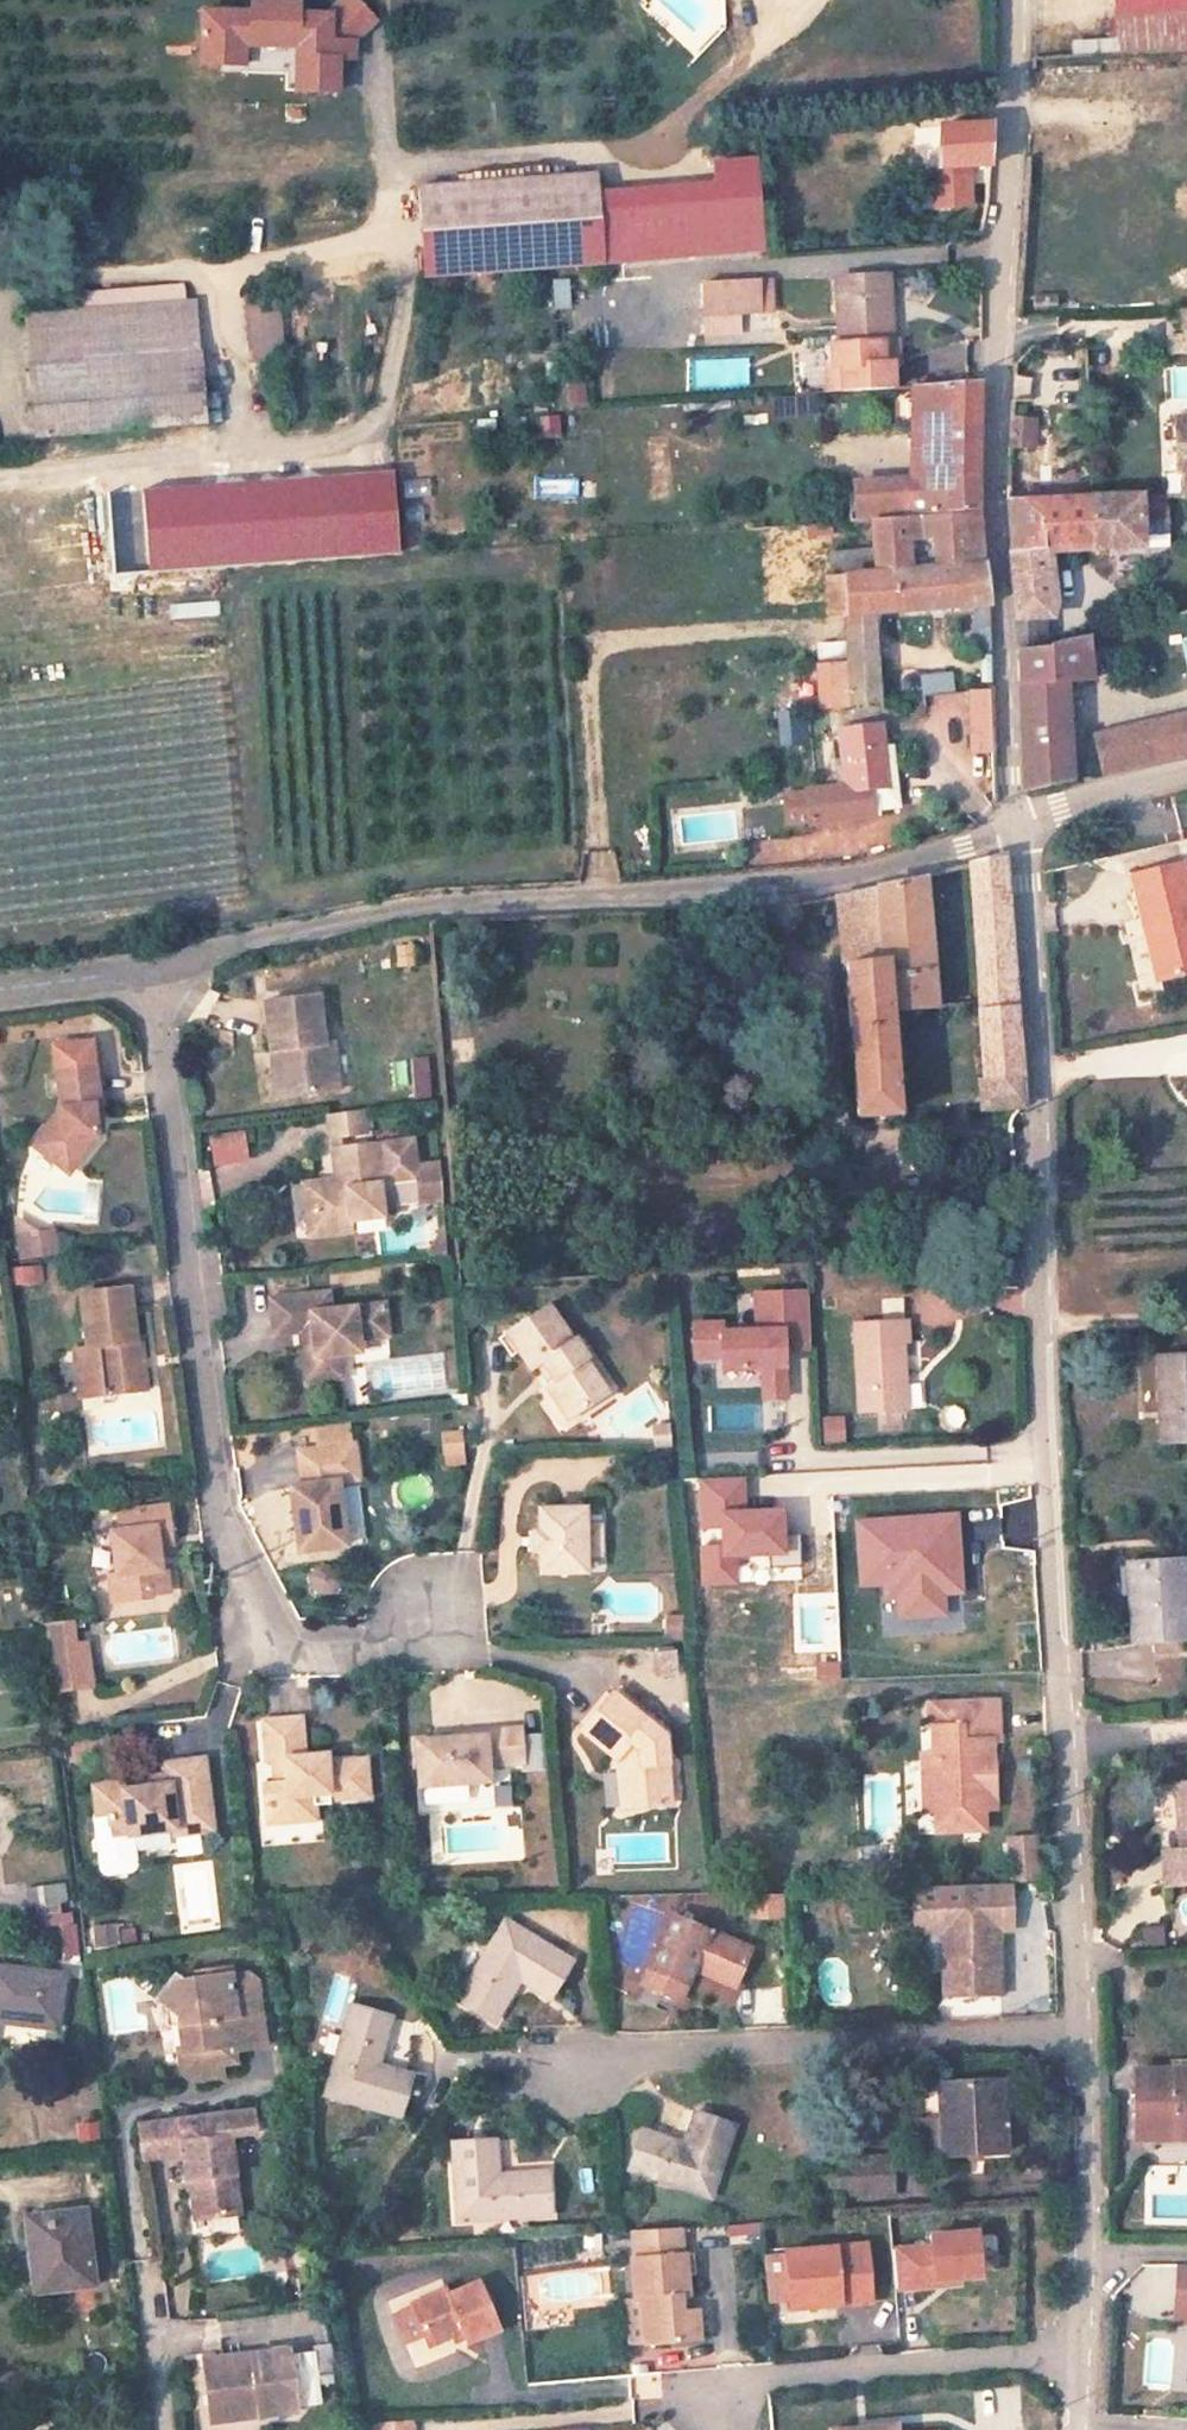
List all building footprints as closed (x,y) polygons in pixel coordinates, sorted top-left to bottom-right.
[(196,12),(196,68),(237,68),(237,75),(281,76),(281,92),(333,92),(334,61),(348,61),(348,42),(370,21),(350,0),(337,0),(321,16),(292,15),(293,0),(245,0),(245,12),(196,12)] [(1118,16),(1186,12),(1186,0),(1117,0),(1118,16)] [(996,166),(995,135),(996,123),(941,128),(941,168),(972,167),(996,166)] [(604,264),(764,254),(758,157),(716,160),(717,181),(599,188),(604,264)] [(932,169),(934,207),(974,205),(972,167),(941,168),(932,169)] [(599,188),(598,172),(417,183),(422,275),(604,264),(599,188)] [(887,305),(888,269),(875,270),(876,306),(887,305)] [(888,336),(887,305),(876,306),(875,270),(834,272),(835,336),(826,336),(827,362),(836,361),(839,393),(884,390),(883,358),(874,359),(873,336),(888,336)] [(547,308),(567,307),(566,278),(546,278),(547,308)] [(760,311),(759,278),(704,279),(705,313),(760,311)] [(143,387),(202,382),(196,304),(171,306),(170,290),(35,301),(36,317),(82,313),(86,362),(141,358),(143,387)] [(284,360),(277,296),(244,299),(251,363),(284,360)] [(1170,311),(1172,351),(1186,351),(1186,310),(1170,311)] [(203,399),(202,382),(143,387),(141,358),(86,362),(82,313),(36,317),(26,317),(34,428),(219,414),(218,398),(203,399)] [(890,358),(890,336),(888,336),(873,336),(874,359),(883,358),(890,358)] [(687,358),(689,389),(749,386),(747,355),(687,358)] [(839,393),(836,361),(827,362),(820,362),(822,395),(839,393)] [(1168,406),(1186,405),(1186,363),(1166,364),(1168,406)] [(562,379),(565,405),(584,403),(582,378),(562,379)] [(973,446),(972,382),(908,388),(913,473),(861,477),(863,514),(973,508),(973,446)] [(1038,432),(1037,411),(1016,412),(1014,449),(1038,447),(1038,432)] [(533,414),(534,436),(557,435),(556,413),(533,414)] [(1172,417),(1173,426),(1176,464),(1186,464),(1186,465),(1186,416),(1172,417)] [(145,490),(151,571),(402,553),(396,472),(145,490)] [(575,474),(535,476),(537,498),(577,496),(575,474)] [(1172,538),(1169,507),(1146,508),(1145,492),(1094,495),(1097,546),(1149,544),(1149,541),(1172,538)] [(1097,546),(1094,495),(1012,497),(1015,549),(1048,548),(1097,546)] [(974,542),(973,513),(884,520),(888,568),(975,558),(974,553),(974,542)] [(1051,610),(1048,548),(1015,549),(1015,550),(1017,616),(1019,652),(1044,647),(1044,643),(1045,611),(1051,610)] [(989,603),(975,558),(888,568),(806,579),(811,622),(833,619),(834,634),(865,631),(864,615),(964,601),(967,654),(989,651),(989,603)] [(871,690),(865,631),(834,634),(836,648),(841,693),(871,690)] [(1073,779),(1070,677),(1089,676),(1086,634),(1044,643),(1044,647),(1019,652),(1020,677),(1023,762),(1024,789),(1024,791),(1073,779)] [(841,693),(836,648),(805,651),(809,697),(841,693)] [(953,673),(922,676),(924,695),(955,692),(953,673)] [(992,742),(990,691),(968,692),(969,703),(970,743),(992,742)] [(802,745),(799,707),(773,708),(776,746),(802,745)] [(1099,771),(1186,749),(1186,707),(1093,727),(1099,771)] [(880,775),(873,712),(829,717),(836,775),(807,778),(811,812),(861,807),(858,777),(880,775)] [(811,812),(807,778),(798,779),(802,814),(811,812)] [(1170,817),(1137,820),(1138,832),(1171,829),(1170,817)] [(1181,861),(1128,873),(1152,973),(1186,965),(1186,886),(1181,861)] [(971,870),(982,995),(982,1010),(1023,1008),(1021,959),(1015,870),(971,870)] [(897,954),(899,1005),(937,1001),(932,898),(949,891),(950,876),(894,893),(897,954)] [(845,903),(847,957),(897,954),(894,893),(845,903)] [(899,1005),(897,954),(847,957),(854,1107),(903,1104),(899,1005)] [(337,1044),(326,1038),(322,991),(264,998),(268,1050),(279,1049),(283,1095),(343,1090),(337,1044)] [(1027,1098),(1023,1008),(982,1010),(989,1101),(1014,1099),(1027,1098)] [(95,1124),(92,1089),(96,1089),(90,1026),(52,1030),(58,1097),(47,1110),(58,1119),(43,1137),(69,1159),(95,1124)] [(390,1095),(427,1092),(424,1053),(387,1056),(390,1095)] [(58,1119),(47,1110),(31,1128),(43,1137),(58,1119)] [(365,1137),(364,1110),(324,1115),(327,1144),(365,1137)] [(207,1163),(244,1159),(241,1129),(204,1132),(207,1163)] [(383,1215),(380,1184),(405,1184),(406,1194),(429,1194),(427,1164),(405,1165),(403,1143),(329,1149),(330,1182),(295,1186),(297,1205),(289,1208),(293,1235),(342,1229),(342,1220),(383,1215)] [(53,1254),(53,1224),(12,1224),(12,1254),(53,1254)] [(727,1327),(700,1328),(702,1362),(728,1361),(729,1373),(769,1371),(770,1402),(792,1400),(790,1353),(816,1351),(813,1291),(761,1294),(763,1334),(728,1335),(727,1327)] [(134,1349),(125,1294),(79,1299),(86,1357),(96,1356),(100,1399),(145,1394),(142,1353),(140,1350),(134,1349)] [(529,1350),(543,1374),(538,1377),(565,1424),(610,1395),(587,1355),(593,1350),(580,1331),(574,1333),(551,1297),(507,1327),(512,1334),(502,1341),(511,1356),(519,1350),(523,1356),(529,1350)] [(383,1351),(376,1307),(325,1314),(322,1300),(266,1308),(270,1341),(299,1339),(301,1361),(290,1363),(294,1398),(332,1393),(328,1358),(383,1351)] [(902,1377),(900,1344),(906,1343),(906,1322),(855,1326),(862,1419),(898,1417),(897,1377),(902,1377)] [(1158,1346),(1161,1436),(1186,1435),(1186,1346),(1158,1346)] [(461,1463),(459,1429),(437,1430),(439,1464),(461,1463)] [(341,1566),(333,1484),(353,1483),(350,1460),(295,1465),(299,1500),(284,1503),(292,1572),(341,1566)] [(781,1511),(744,1512),(743,1481),(703,1482),(704,1524),(725,1523),(725,1547),(704,1548),(705,1583),(736,1582),(735,1553),(783,1552),(781,1511)] [(588,1500),(544,1501),(545,1530),(534,1530),(535,1558),(543,1559),(544,1582),(589,1582),(589,1558),(602,1557),(601,1524),(589,1524),(588,1500)] [(158,1605),(158,1554),(167,1553),(162,1514),(106,1523),(108,1538),(97,1542),(101,1589),(92,1590),(95,1616),(139,1611),(139,1604),(158,1605)] [(962,1591),(957,1515),(857,1522),(861,1586),(884,1584),(885,1596),(899,1595),(900,1615),(945,1612),(944,1592),(962,1591)] [(1185,1590),(1184,1569),(1140,1569),(1144,1645),(1186,1643),(1186,1590),(1185,1590)] [(82,1698),(77,1656),(36,1660),(43,1702),(82,1698)] [(994,1772),(994,1745),(1000,1745),(999,1703),(931,1705),(931,1730),(934,1730),(935,1767),(923,1767),(924,1814),(936,1814),(936,1835),(984,1834),(983,1814),(995,1813),(995,1786),(986,1787),(985,1772),(994,1772)] [(676,1824),(673,1757),(619,1710),(586,1748),(619,1778),(621,1829),(676,1824)] [(255,1829),(279,1828),(279,1835),(309,1835),(309,1809),(329,1809),(329,1814),(350,1813),(350,1801),(360,1802),(358,1775),(331,1775),(331,1764),(299,1764),(297,1723),(259,1725),(259,1769),(266,1769),(266,1793),(255,1792),(255,1829)] [(561,1792),(557,1747),(517,1749),(519,1792),(561,1792)] [(519,1792),(517,1749),(487,1751),(486,1761),(420,1764),(422,1814),(490,1812),(490,1796),(519,1795),(519,1792)] [(205,1837),(196,1765),(157,1770),(160,1791),(116,1796),(115,1789),(85,1793),(88,1817),(85,1818),(92,1877),(93,1879),(95,1881),(97,1882),(100,1882),(123,1879),(127,1878),(128,1876),(129,1874),(130,1872),(130,1871),(126,1841),(190,1833),(190,1839),(205,1837)] [(995,1786),(994,1772),(985,1772),(986,1787),(995,1786)] [(1186,1884),(1186,1783),(1176,1784),(1182,1850),(1160,1852),(1162,1885),(1186,1884)] [(1015,1859),(1018,1891),(1045,1888),(1041,1845),(1018,1847),(1019,1858),(1015,1859)] [(895,1886),(895,1870),(859,1872),(860,1886),(895,1886)] [(34,1883),(35,1903),(63,1901),(62,1881),(34,1883)] [(1019,1939),(1018,1896),(922,1898),(923,1941),(952,1940),(953,2007),(1009,2006),(1007,1939),(1019,1939)] [(54,1953),(75,1952),(72,1910),(51,1911),(54,1953)] [(133,1943),(131,1920),(88,1923),(89,1945),(133,1943)] [(734,1989),(747,1957),(670,1923),(642,1989),(677,2004),(692,1974),(734,1989)] [(491,2021),(512,1987),(544,2003),(566,1965),(502,1925),(455,1999),(491,2021)] [(60,1976),(0,1969),(0,2026),(53,2032),(60,1976)] [(176,2086),(193,2084),(192,2076),(207,2074),(229,2071),(227,2060),(258,2056),(251,1994),(244,1989),(226,1991),(225,1982),(182,1987),(175,1995),(165,1986),(148,2010),(163,2021),(167,2064),(164,2065),(165,2078),(176,2086)] [(415,2080),(375,2068),(387,2018),(350,2008),(326,2096),(405,2120),(415,2080)] [(208,2083),(207,2074),(192,2076),(193,2084),(208,2083)] [(1135,2092),(1137,2156),(1186,2154),(1186,2090),(1135,2092)] [(1008,2169),(1004,2103),(952,2104),(956,2173),(1008,2169)] [(712,2193),(738,2121),(699,2105),(685,2140),(645,2127),(631,2163),(712,2193)] [(251,2134),(248,2109),(240,2110),(132,2123),(137,2160),(178,2155),(181,2181),(185,2181),(190,2221),(236,2215),(226,2137),(251,2134)] [(95,2119),(72,2123),(74,2143),(98,2140),(95,2119)] [(499,2175),(496,2139),(458,2140),(462,2215),(556,2211),(554,2175),(499,2175)] [(902,2189),(902,2157),(845,2157),(844,2191),(902,2189)] [(84,2291),(74,2216),(17,2223),(21,2266),(35,2265),(38,2298),(84,2291)] [(699,2297),(695,2271),(706,2269),(703,2247),(694,2245),(693,2223),(644,2225),(645,2250),(641,2250),(643,2288),(652,2288),(656,2334),(716,2327),(713,2298),(699,2297)] [(936,2237),(937,2247),(899,2250),(902,2289),(941,2287),(940,2281),(963,2280),(987,2278),(984,2234),(936,2237)] [(877,2304),(873,2246),(792,2251),(796,2309),(877,2304)] [(1176,2263),(1174,2293),(1186,2294),(1186,2263),(1176,2263)] [(512,2338),(489,2289),(456,2301),(453,2295),(419,2306),(436,2354),(471,2343),(474,2352),(512,2338)] [(1172,2317),(1186,2318),(1186,2294),(1174,2293),(1172,2317)] [(202,2421),(257,2414),(259,2428),(296,2424),(287,2354),(196,2365),(202,2421)] [(257,2414),(202,2421),(203,2429),(243,2429),(259,2428),(257,2414)] [(415,2414),(376,2417),(377,2429),(416,2429),(415,2414)]
